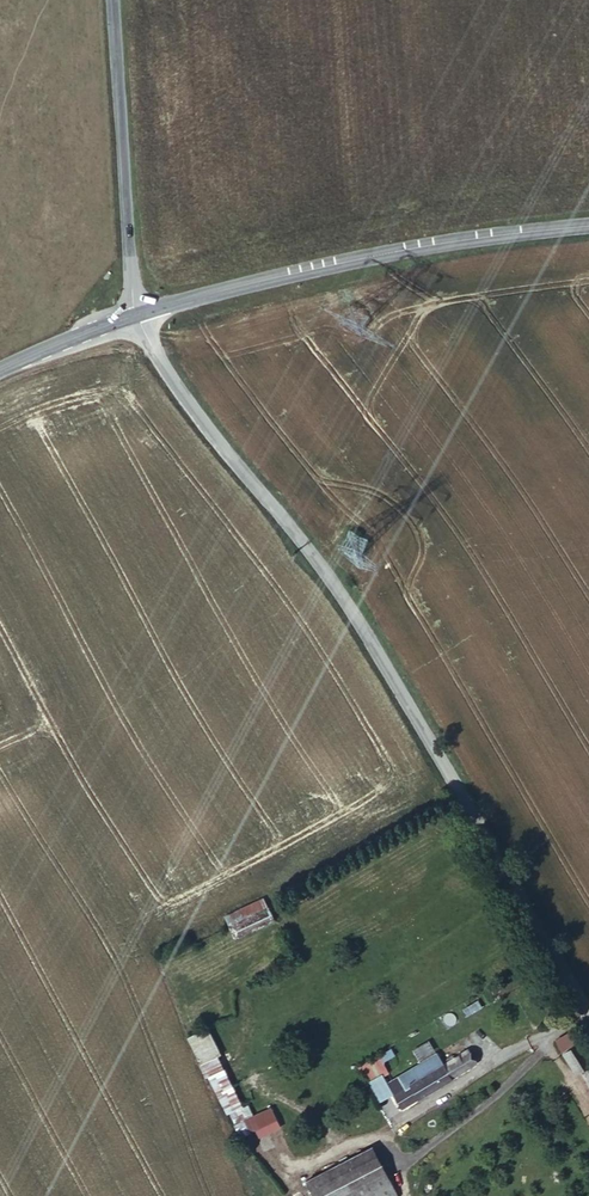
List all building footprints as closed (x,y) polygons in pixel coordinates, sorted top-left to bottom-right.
[(267,911),(229,929),(236,945),(275,927),(267,911)] [(559,1051),(575,1042),(570,1032),(554,1040),(559,1051)] [(566,1058),(576,1076),(588,1069),(588,1066),(580,1050),(566,1058)] [(365,1084),(388,1076),(383,1061),(394,1057),(392,1051),(358,1063),(365,1084)] [(437,1058),(397,1080),(404,1092),(393,1098),(400,1112),(472,1071),(465,1057),(443,1070),(437,1058)] [(206,1066),(228,1114),(239,1109),(216,1061),(206,1066)] [(271,1111),(234,1128),(240,1140),(277,1123),(271,1111)] [(304,1188),(307,1195),(389,1195),(374,1160),(304,1188)]
